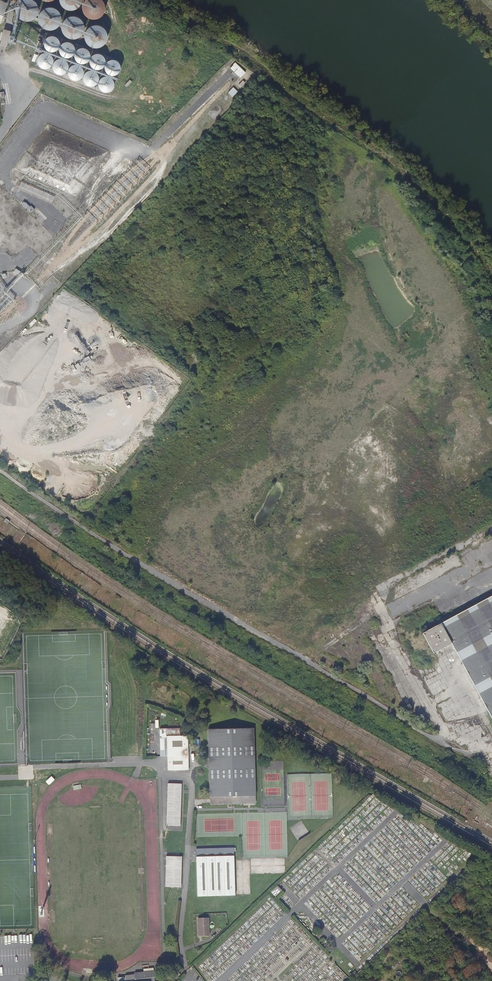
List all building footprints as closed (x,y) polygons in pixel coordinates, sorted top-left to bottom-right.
[(39,10),(39,9),(38,8),(38,6),(37,4),(36,3),(35,2),(34,1),(32,0),(22,0),(21,0),(20,1),(18,3),(17,4),(17,6),(16,7),(16,9),(16,10),(16,12),(16,14),(17,15),(18,16),(19,18),(20,19),(21,20),(22,21),(24,21),(25,22),(27,22),(29,22),(31,21),(32,21),(34,20),(35,19),(36,18),(37,16),(38,15),(38,13),(39,12),(39,10)] [(82,0),(59,0),(59,1),(60,2),(60,4),(61,5),(62,7),(63,8),(64,9),(65,10),(67,10),(68,11),(70,11),(72,11),(73,10),(75,10),(77,9),(78,8),(79,7),(80,6),(81,4),(81,3),(82,1),(82,0)] [(105,9),(105,8),(104,5),(104,4),(103,2),(102,1),(101,0),(86,0),(85,1),(84,2),(83,4),(82,5),(82,7),(82,8),(82,10),(82,12),(83,13),(84,14),(85,16),(86,17),(87,18),(88,19),(90,19),(91,20),(93,20),(94,20),(97,19),(98,19),(100,18),(101,17),(102,16),(103,15),(104,13),(104,12),(104,10),(105,9)] [(61,21),(61,19),(61,18),(61,17),(61,15),(59,13),(59,12),(57,11),(56,10),(55,9),(53,8),(52,8),(50,8),(49,8),(47,8),(46,9),(44,9),(42,11),(41,12),(40,13),(40,15),(39,16),(39,18),(39,19),(39,21),(39,22),(40,24),(41,25),(41,26),(43,28),(44,28),(45,29),(47,30),(49,30),(50,30),(52,30),(53,30),(55,29),(56,28),(57,28),(59,26),(60,25),(60,24),(61,22),(61,21)] [(84,30),(84,28),(84,27),(84,26),(83,24),(83,22),(82,21),(80,20),(79,19),(78,18),(76,17),(75,17),(73,17),(72,17),(70,17),(69,18),(67,18),(65,20),(64,21),(63,22),(63,24),(62,25),(62,27),(62,28),(62,30),(62,31),(63,33),(64,34),(65,35),(66,37),(67,37),(68,38),(70,39),(71,39),(73,39),(75,39),(76,39),(78,38),(79,38),(80,37),(82,35),(83,34),(83,33),(84,31),(84,30)] [(107,39),(107,37),(107,36),(106,34),(106,32),(105,31),(104,29),(103,28),(102,27),(100,27),(99,26),(97,26),(96,26),(94,26),(93,26),(91,27),(90,27),(88,29),(87,30),(86,31),(85,32),(85,34),(85,35),(84,37),(85,39),(85,40),(85,42),(86,43),(87,44),(88,45),(90,46),(91,47),(93,48),(94,48),(96,48),(98,48),(99,48),(101,47),(102,46),(103,45),(104,44),(105,43),(106,42),(107,40),(107,39)] [(4,28),(0,44),(7,45),(11,30),(4,28)] [(60,45),(60,44),(60,43),(60,42),(59,41),(59,40),(57,38),(56,37),(55,37),(54,36),(53,36),(52,36),(50,36),(49,37),(48,37),(48,38),(47,38),(45,40),(45,41),(45,42),(44,43),(44,44),(44,45),(44,46),(45,47),(45,48),(46,49),(47,50),(48,51),(50,51),(51,52),(52,52),(53,52),(54,51),(55,51),(56,50),(57,50),(58,49),(58,48),(59,47),(59,46),(60,45)] [(75,51),(75,50),(75,49),(75,48),(74,47),(73,45),(72,44),(71,43),(70,43),(69,42),(68,42),(67,42),(66,42),(65,43),(64,43),(63,44),(61,45),(61,46),(60,47),(60,48),(59,49),(59,50),(59,51),(60,52),(60,53),(60,54),(61,55),(62,56),(63,56),(64,57),(65,57),(66,58),(67,58),(68,58),(69,57),(70,57),(71,56),(72,56),(73,55),(74,54),(74,53),(75,52),(75,51)] [(90,57),(90,56),(90,55),(90,54),(90,53),(89,52),(88,51),(87,50),(86,49),(85,49),(84,48),(83,48),(82,48),(81,48),(80,49),(78,49),(77,50),(76,51),(76,52),(75,53),(75,54),(75,55),(75,56),(75,57),(75,58),(75,59),(76,60),(76,61),(77,62),(78,62),(79,63),(80,63),(81,64),(83,64),(84,64),(85,63),(86,63),(87,62),(88,62),(88,61),(89,60),(89,59),(90,58),(90,57)] [(53,62),(53,61),(53,60),(53,59),(53,58),(52,57),(51,56),(50,55),(49,54),(47,53),(46,53),(45,53),(44,53),(43,54),(42,54),(41,55),(40,55),(39,57),(39,58),(38,59),(38,60),(38,61),(38,62),(38,63),(38,64),(39,65),(39,66),(40,67),(41,67),(42,68),(43,68),(44,69),(45,69),(46,69),(47,69),(49,68),(50,68),(51,67),(52,66),(52,65),(53,64),(53,63),(53,62)] [(90,66),(91,67),(91,68),(92,69),(93,69),(93,70),(94,70),(95,71),(96,71),(97,71),(98,71),(99,71),(100,71),(101,70),(102,70),(103,69),(104,68),(104,67),(105,67),(105,66),(105,65),(106,64),(106,63),(106,62),(105,62),(105,61),(105,60),(104,58),(103,57),(102,57),(101,56),(100,56),(99,55),(98,55),(97,55),(96,56),(95,56),(94,56),(94,57),(93,57),(92,58),(91,59),(91,60),(90,61),(90,62),(90,63),(90,64),(90,65),(90,66)] [(68,68),(69,67),(69,66),(68,64),(68,63),(67,62),(66,61),(65,60),(64,60),(63,59),(62,59),(61,59),(60,59),(59,59),(58,60),(56,61),(55,62),(54,62),(54,63),(53,64),(53,65),(53,66),(53,67),(53,69),(54,70),(54,71),(55,71),(55,72),(57,73),(58,74),(59,74),(60,74),(61,74),(62,74),(63,74),(64,74),(65,73),(66,73),(67,72),(67,71),(68,70),(68,69),(68,68)] [(106,72),(107,73),(108,74),(109,75),(110,75),(111,76),(112,76),(113,76),(114,76),(115,76),(116,76),(117,75),(118,74),(119,74),(119,73),(120,72),(121,71),(121,70),(121,69),(121,68),(121,67),(121,66),(120,64),(119,63),(118,62),(117,62),(117,61),(116,61),(115,61),(114,60),(113,60),(112,60),(111,61),(110,61),(109,62),(108,62),(108,63),(107,63),(106,64),(106,65),(106,66),(105,66),(105,67),(105,68),(105,69),(105,70),(106,71),(106,72)] [(78,80),(79,80),(81,78),(83,76),(83,75),(83,74),(84,73),(83,72),(83,70),(83,69),(82,68),(81,67),(80,67),(80,66),(79,65),(78,65),(77,65),(75,65),(74,65),(73,65),(72,66),(71,67),(70,68),(69,68),(69,69),(68,70),(68,71),(68,73),(68,74),(68,75),(69,76),(69,77),(70,78),(72,79),(73,80),(74,80),(75,80),(76,80),(77,80),(78,80)] [(235,65),(232,68),(239,75),(242,72),(239,69),(240,69),(235,65)] [(83,83),(84,84),(84,85),(85,85),(85,86),(86,87),(87,87),(87,88),(88,88),(89,88),(90,88),(91,88),(92,88),(93,88),(94,88),(95,87),(96,87),(97,86),(97,85),(98,85),(98,84),(98,83),(99,82),(99,81),(99,80),(99,79),(98,78),(98,77),(97,76),(96,74),(95,74),(94,73),(93,73),(92,73),(91,73),(90,73),(89,73),(88,73),(87,73),(87,74),(86,74),(85,75),(84,76),(84,77),(83,78),(83,79),(83,80),(83,81),(83,82),(83,83)] [(99,87),(99,88),(100,89),(100,90),(101,90),(102,91),(103,92),(104,92),(105,92),(106,93),(107,93),(108,92),(109,92),(110,92),(111,91),(112,90),(113,90),(113,89),(114,88),(114,87),(114,86),(114,85),(114,84),(114,83),(114,82),(114,81),(113,81),(113,80),(111,79),(111,78),(110,78),(109,77),(108,77),(107,77),(106,77),(105,77),(104,77),(103,78),(102,78),(101,79),(100,80),(99,81),(99,82),(99,83),(99,84),(99,85),(99,86),(99,87)] [(126,88),(133,82),(130,79),(124,86),(126,88)] [(233,97),(238,92),(234,88),(229,93),(233,97)] [(491,717),(491,595),(441,622),(491,717)] [(180,726),(165,727),(165,735),(180,735),(180,726)] [(210,803),(236,803),(236,801),(255,801),(252,727),(207,729),(209,795),(210,795),(210,803)] [(187,735),(180,735),(165,735),(166,755),(166,770),(188,769),(187,735)] [(167,782),(168,805),(180,804),(179,782),(167,782)] [(198,895),(236,894),(234,847),(197,848),(198,895)] [(209,917),(199,917),(199,934),(210,933),(209,917)] [(404,958),(405,957),(402,955),(391,966),(394,968),(404,959),(404,958)] [(144,972),(135,973),(135,975),(125,976),(125,980),(155,980),(155,977),(155,971),(144,972)]
